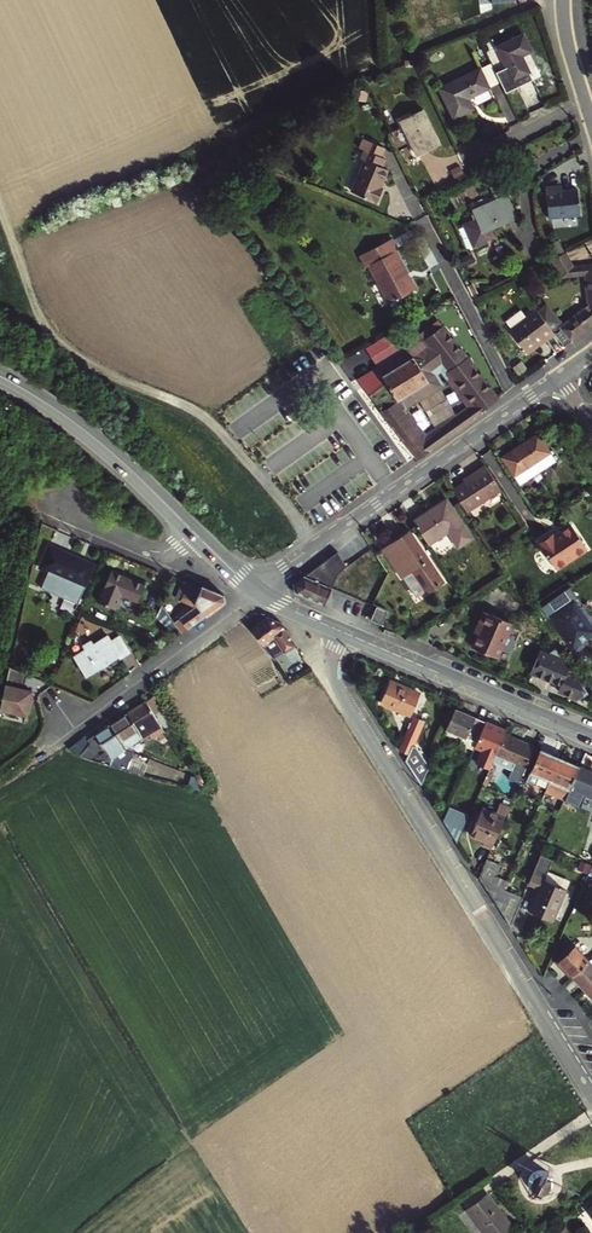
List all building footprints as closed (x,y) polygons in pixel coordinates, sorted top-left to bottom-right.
[(530,49),(523,33),(498,46),(514,79),(529,71),(521,54),(530,49)] [(489,86),(480,67),(441,87),(456,116),(474,106),(469,96),(489,86)] [(424,109),(402,120),(419,154),(441,143),(424,109)] [(365,145),(361,153),(365,155),(351,186),(376,197),(382,184),(380,183),(387,164),(382,161),(385,153),(379,151),(383,142),(363,133),(359,142),(365,145)] [(207,161),(197,168),(207,183),(217,176),(207,161)] [(511,174),(489,184),(495,199),(475,208),(480,218),(468,223),(477,245),(498,236),(493,224),(517,214),(508,193),(517,189),(511,174)] [(556,183),(546,185),(551,217),(583,212),(579,186),(563,189),(557,190),(556,183)] [(412,286),(393,247),(396,246),(390,233),(358,248),(364,260),(367,259),(386,298),(412,286)] [(561,254),(562,273),(586,272),(589,272),(590,268),(591,266),(591,262),(576,263),(574,247),(561,254)] [(537,309),(555,332),(565,345),(591,324),(591,266),(590,268),(589,272),(586,272),(588,304),(561,325),(559,321),(560,320),(546,302),(537,309)] [(412,286),(386,298),(388,301),(414,289),(412,286)] [(510,328),(527,350),(545,336),(547,339),(555,332),(537,309),(536,308),(528,314),(522,307),(507,319),(506,323),(510,328)] [(408,411),(400,398),(447,370),(477,408),(438,433),(444,441),(469,425),(484,413),(482,411),(494,402),(497,400),(499,398),(478,369),(444,323),(425,337),(432,345),(416,358),(414,355),(413,356),(383,374),(372,380),(378,388),(369,396),(380,408),(380,409),(418,457),(419,458),(430,449),(436,445),(431,438),(427,441),(406,415),(408,411)] [(545,336),(527,350),(529,353),(547,339),(545,336)] [(377,365),(383,374),(413,356),(408,347),(377,365)] [(535,431),(502,454),(521,481),(554,457),(535,431)] [(436,445),(444,441),(438,433),(431,438),(436,445)] [(451,488),(463,505),(497,484),(484,463),(466,475),(467,477),(451,488)] [(445,499),(412,521),(427,544),(446,531),(457,546),(470,537),(445,499)] [(550,529),(536,539),(554,565),(586,543),(570,521),(552,533),(550,529)] [(408,533),(382,550),(400,578),(411,571),(426,594),(442,583),(408,533)] [(82,603),(99,561),(59,545),(42,587),(82,603)] [(293,583),(294,592),(323,605),(325,601),(337,574),(347,567),(337,552),(323,563),(321,563),(293,583)] [(113,569),(110,575),(124,581),(127,575),(113,569)] [(124,581),(110,575),(100,600),(117,608),(123,594),(125,590),(140,596),(146,583),(127,575),(124,581)] [(175,623),(181,632),(226,599),(224,595),(202,585),(202,586),(201,587),(188,583),(183,602),(195,606),(174,621),(175,623)] [(125,590),(123,594),(138,600),(140,596),(125,590)] [(575,596),(552,612),(558,622),(560,621),(575,644),(591,632),(591,620),(575,596)] [(174,621),(162,605),(158,614),(168,629),(175,623),(174,621)] [(387,610),(377,605),(371,620),(381,624),(387,610)] [(510,620),(482,608),(476,623),(479,624),(475,633),(470,645),(495,655),(510,620)] [(270,617),(254,630),(276,660),(297,644),(284,623),(270,617)] [(84,650),(75,657),(87,674),(118,652),(119,654),(127,649),(115,634),(108,639),(105,635),(92,645),(89,641),(82,646),(84,650)] [(576,671),(556,643),(545,650),(538,647),(529,669),(559,681),(556,687),(577,696),(587,688),(576,671)] [(0,708),(0,710),(26,716),(31,693),(23,690),(29,675),(10,667),(0,708)] [(419,692),(392,680),(382,702),(410,714),(419,692)] [(146,701),(155,714),(167,706),(158,693),(146,701)] [(146,739),(148,741),(165,730),(155,714),(146,701),(129,712),(146,739)] [(456,707),(444,735),(475,748),(487,720),(456,707)] [(129,712),(109,725),(113,732),(116,730),(127,747),(140,738),(142,742),(146,739),(129,712)] [(424,720),(415,717),(402,748),(410,752),(424,720)] [(492,761),(504,733),(506,728),(487,720),(475,748),(481,751),(476,763),(489,769),(492,761)] [(113,732),(109,725),(96,733),(90,737),(91,738),(94,744),(93,745),(96,749),(103,745),(106,750),(109,749),(113,756),(127,747),(116,730),(113,732)] [(520,781),(534,746),(504,733),(492,761),(513,769),(509,777),(520,781)] [(541,775),(551,779),(560,757),(540,749),(531,771),(527,779),(537,783),(541,775)] [(546,790),(565,798),(570,787),(580,765),(560,757),(551,779),(550,780),(547,788),(546,790)] [(570,787),(591,796),(591,771),(580,765),(570,787)] [(541,775),(537,783),(547,788),(550,780),(551,779),(541,775)] [(492,847),(505,816),(508,807),(500,804),(496,812),(483,807),(472,834),(485,839),(483,843),(492,847)] [(459,842),(470,815),(450,807),(445,820),(459,842)] [(504,888),(507,879),(497,875),(501,864),(487,858),(480,875),(497,903),(504,888)] [(548,870),(537,865),(530,881),(541,886),(531,910),(553,920),(567,887),(544,878),(548,870)] [(523,896),(504,888),(497,903),(505,915),(511,925),(523,896)] [(573,975),(590,959),(577,944),(559,961),(573,975)] [(590,959),(573,975),(586,990),(591,984),(591,961),(590,959)] [(555,1184),(555,1181),(555,1179),(554,1176),(553,1174),(551,1172),(549,1170),(547,1169),(545,1168),(542,1168),(539,1168),(537,1169),(534,1170),(532,1172),(531,1174),(529,1176),(529,1179),(528,1181),(529,1184),(529,1186),(530,1189),(532,1191),(534,1192),(537,1194),(539,1195),(542,1195),(544,1195),(547,1194),(549,1193),(551,1191),(553,1189),(554,1187),(555,1184)] [(483,1232),(501,1232),(511,1226),(486,1191),(464,1207),(483,1232)]
